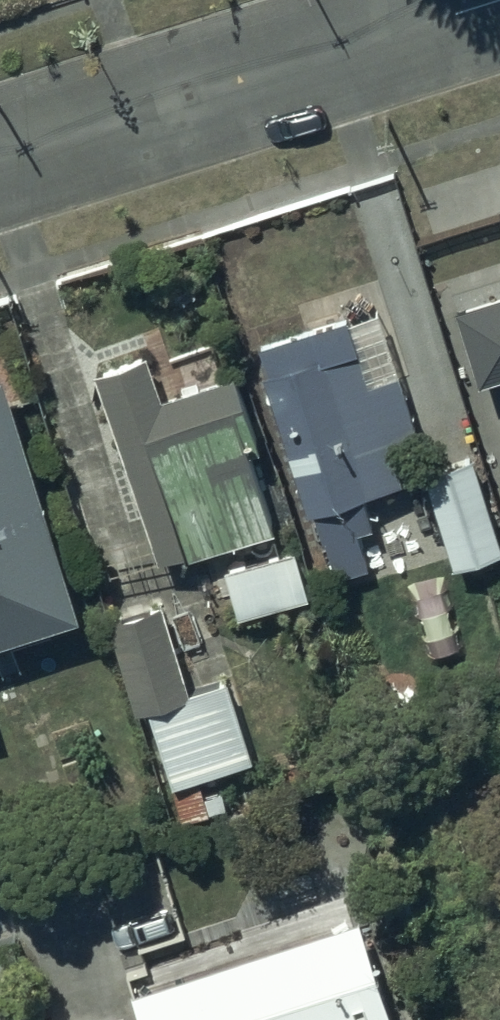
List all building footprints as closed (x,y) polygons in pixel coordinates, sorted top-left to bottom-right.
[(453,301),(478,379),(499,371),(499,287),(453,301)] [(300,513),(307,511),(328,578),(366,566),(354,531),(367,527),(356,495),(394,483),(380,439),(411,429),(372,310),(341,321),(339,315),(253,343),(262,369),(254,372),(300,513)] [(230,373),(224,375),(212,340),(144,362),(142,357),(88,374),(140,533),(84,551),(93,579),(178,551),(180,559),(229,543),(235,562),(215,568),(231,618),(303,594),(287,544),(280,547),(246,443),(252,441),(230,373)] [(80,610),(0,366),(0,633),(80,610)] [(468,454),(418,470),(445,554),(494,539),(468,454)] [(227,805),(217,771),(247,762),(223,681),(187,691),(159,601),(101,619),(115,667),(84,677),(100,728),(130,718),(128,711),(141,707),(153,747),(176,821),(227,805)] [(124,989),(133,1019),(387,1019),(355,918),(124,989)]
